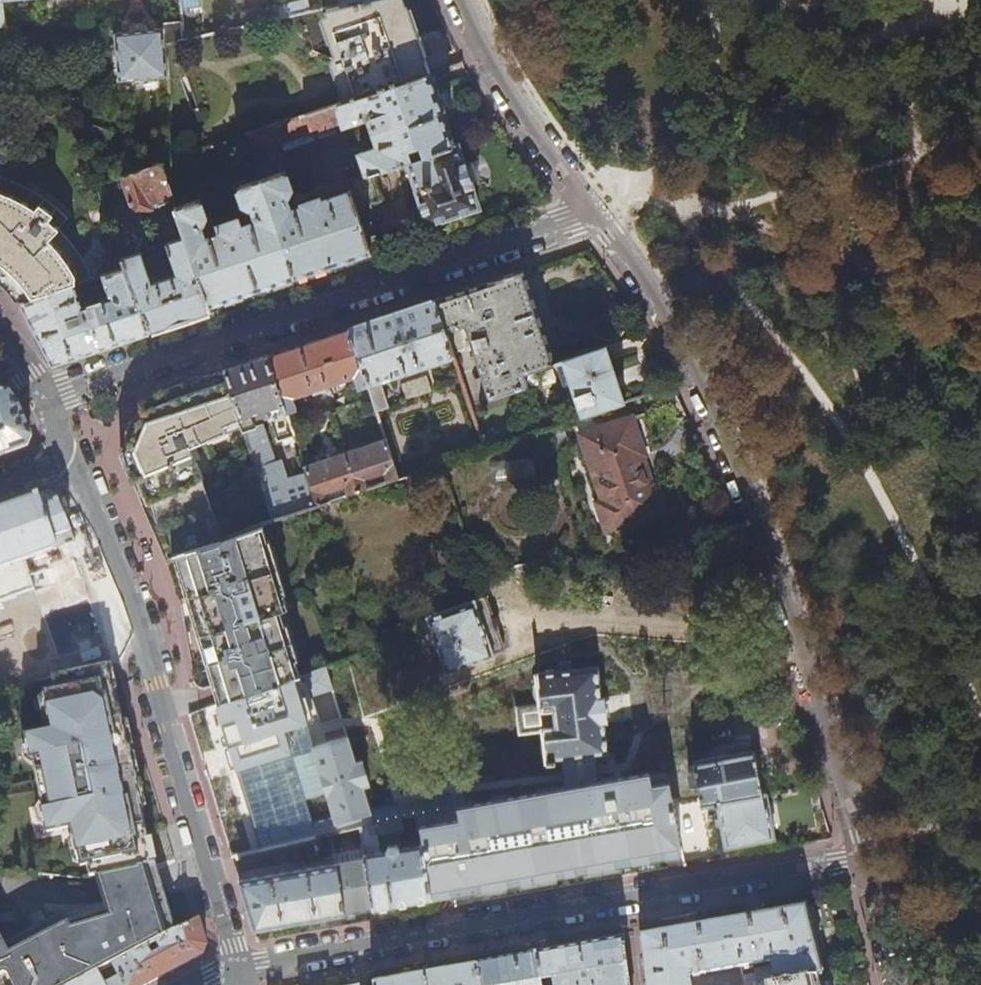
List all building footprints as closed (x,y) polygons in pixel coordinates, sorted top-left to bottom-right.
[(390,0),(362,0),(341,5),(326,8),(336,40),(330,42),(335,56),(331,60),(331,62),(334,72),(342,70),(351,98),(392,85),(382,51),(402,44),(412,40),(401,6),(392,9),(390,0)] [(392,9),(401,6),(412,40),(418,38),(406,0),(390,0),(392,9)] [(278,19),(305,13),(302,1),(277,7),(277,8),(278,19)] [(257,24),(278,19),(277,8),(256,13),(257,24)] [(163,27),(113,33),(118,81),(167,76),(164,45),(165,45),(163,29),(163,27)] [(182,27),(163,29),(165,45),(182,40),(182,27)] [(429,73),(392,85),(351,98),(246,134),(261,178),(295,278),(334,265),(370,253),(356,208),(350,190),(322,200),(320,197),(302,203),(303,206),(296,208),(294,213),(288,211),(288,209),(284,196),(287,194),(290,188),(276,145),(283,143),(285,150),(313,141),(311,133),(317,131),(320,138),(336,133),(333,126),(369,113),(372,115),(375,123),(372,124),(379,145),(361,151),(368,173),(372,172),(406,160),(452,145),(441,112),(429,73)] [(458,143),(452,145),(406,160),(427,226),(433,224),(479,208),(468,173),(458,143)] [(150,204),(171,197),(160,163),(120,177),(133,215),(151,209),(150,204)] [(381,199),(372,172),(368,173),(346,180),(350,190),(356,208),(381,199)] [(248,293),(295,278),(261,178),(237,186),(244,204),(249,207),(252,206),(257,219),(252,225),(249,223),(240,226),(238,220),(237,219),(220,224),(220,226),(222,233),(212,235),(211,239),(205,238),(200,224),(203,223),(206,215),(201,199),(197,199),(175,207),(185,236),(208,307),(248,293)] [(36,297),(76,284),(93,278),(84,260),(77,249),(64,232),(51,221),(54,216),(39,205),(36,208),(27,203),(5,195),(0,193),(0,259),(2,260),(15,271),(32,292),(36,297)] [(210,312),(208,307),(185,236),(166,243),(176,273),(150,282),(140,251),(122,257),(126,266),(150,332),(182,321),(210,312)] [(101,348),(150,332),(126,266),(102,275),(110,295),(96,300),(94,295),(90,297),(91,302),(83,304),(76,284),(36,297),(22,302),(53,364),(101,348)] [(479,284),(434,299),(445,330),(463,324),(475,357),(473,358),(475,366),(477,365),(481,376),(474,378),(481,401),(526,385),(523,373),(554,362),(523,270),(479,284)] [(392,313),(349,328),(367,384),(376,410),(388,405),(380,380),(397,375),(405,400),(431,391),(422,365),(453,356),(445,330),(434,299),(392,313)] [(309,341),(268,355),(283,402),(287,412),(297,409),(292,396),(312,389),(313,390),(326,386),(326,384),(353,375),(357,387),(367,384),(349,328),(309,341)] [(597,347),(561,360),(581,417),(625,402),(620,385),(615,386),(609,366),(604,368),(597,347)] [(246,362),(225,369),(241,420),(273,520),(318,505),(308,475),(287,482),(288,485),(282,486),(262,424),(255,426),(251,413),(283,402),(268,355),(246,362)] [(159,500),(203,481),(190,448),(227,432),(225,427),(241,420),(225,369),(198,378),(181,384),(145,400),(137,420),(122,456),(125,463),(133,481),(139,479),(149,504),(159,500)] [(25,448),(31,434),(27,424),(19,405),(7,391),(0,394),(0,457),(25,448)] [(295,435),(287,412),(270,418),(281,449),(291,445),(289,438),(295,435)] [(657,452),(643,413),(580,434),(602,500),(597,502),(607,530),(641,519),(639,515),(656,509),(639,458),(657,452)] [(547,428),(557,425),(554,414),(544,418),(547,428)] [(305,465),(308,475),(318,505),(327,502),(325,494),(344,487),(347,495),(367,489),(365,481),(385,474),(387,482),(398,478),(385,438),(305,465)] [(494,462),(494,477),(531,475),(530,461),(494,462)] [(222,538),(203,481),(159,500),(179,569),(184,567),(197,612),(224,703),(295,677),(275,613),(282,610),(256,526),(222,538)] [(53,678),(109,666),(113,665),(110,648),(109,643),(106,644),(75,559),(73,560),(68,545),(77,542),(58,499),(45,493),(0,509),(0,602),(36,590),(60,658),(50,660),(53,678)] [(493,655),(505,651),(486,596),(405,625),(411,642),(433,635),(445,672),(493,657),(493,655)] [(91,878),(97,876),(150,865),(145,839),(147,838),(135,782),(137,780),(136,775),(131,748),(129,748),(120,706),(117,707),(109,666),(53,678),(56,691),(46,693),(53,726),(54,726),(56,731),(29,736),(33,758),(38,757),(49,809),(44,810),(48,832),(76,826),(77,832),(75,833),(81,866),(87,865),(91,878)] [(596,667),(535,675),(539,704),(518,706),(520,731),(542,729),(546,765),(555,764),(555,760),(607,754),(603,723),(606,723),(604,698),(600,699),(596,667)] [(631,733),(632,748),(649,748),(649,732),(631,733)] [(232,856),(361,827),(374,824),(363,788),(370,786),(363,763),(356,765),(348,737),(313,746),(332,810),(334,818),(310,823),(309,818),(276,825),(275,821),(226,835),(229,844),(232,856)] [(207,760),(210,770),(254,756),(251,745),(207,760)] [(716,803),(761,794),(753,753),(693,764),(693,771),(688,773),(691,787),(697,787),(700,806),(716,803)] [(248,812),(282,802),(273,771),(267,773),(261,754),(254,756),(210,770),(207,771),(213,794),(241,786),(248,812)] [(636,868),(681,860),(678,841),(675,837),(670,835),(665,834),(645,837),(639,805),(564,817),(560,791),(435,813),(434,809),(416,812),(422,845),(428,878),(445,875),(493,867),(538,860),(543,884),(599,875),(636,868)] [(766,794),(761,794),(716,803),(724,848),(734,847),(773,840),(766,794)] [(309,817),(309,818),(310,823),(334,818),(332,810),(309,817)] [(431,898),(428,878),(422,845),(400,848),(399,846),(397,844),(393,844),(389,845),(386,847),(386,851),(381,851),(378,837),(404,830),(403,818),(374,824),(361,827),(364,848),(366,858),(374,908),(405,903),(431,898)] [(334,853),(336,863),(366,858),(364,848),(334,853)] [(360,911),(374,908),(366,858),(336,863),(345,913),(360,911)] [(254,930),(345,913),(336,863),(240,880),(246,902),(254,930)] [(100,971),(113,964),(147,947),(157,941),(176,931),(163,890),(156,864),(150,865),(97,876),(109,920),(101,922),(100,917),(69,925),(63,914),(5,944),(0,935),(0,984),(74,984),(100,971)] [(747,918),(750,940),(735,943),(741,968),(769,963),(770,968),(754,971),(755,975),(743,978),(743,979),(744,984),(768,984),(816,976),(821,975),(810,931),(804,907),(801,908),(747,918)] [(646,984),(691,984),(690,978),(694,977),(695,984),(707,984),(705,975),(741,968),(735,943),(750,940),(747,918),(736,920),(695,927),(640,937),(646,984)] [(113,964),(121,979),(109,984),(146,984),(162,976),(202,955),(207,945),(199,919),(176,931),(157,941),(161,951),(152,956),(147,947),(113,964)] [(624,938),(581,946),(536,954),(542,984),(629,984),(624,938)] [(536,954),(507,959),(476,965),(480,984),(542,984),(536,954)] [(121,979),(113,964),(100,971),(107,984),(109,984),(121,979)] [(374,984),(480,984),(476,965),(422,974),(374,983),(374,984)] [(100,971),(74,984),(107,984),(100,971)] [(816,976),(768,984),(818,984),(816,976)]
